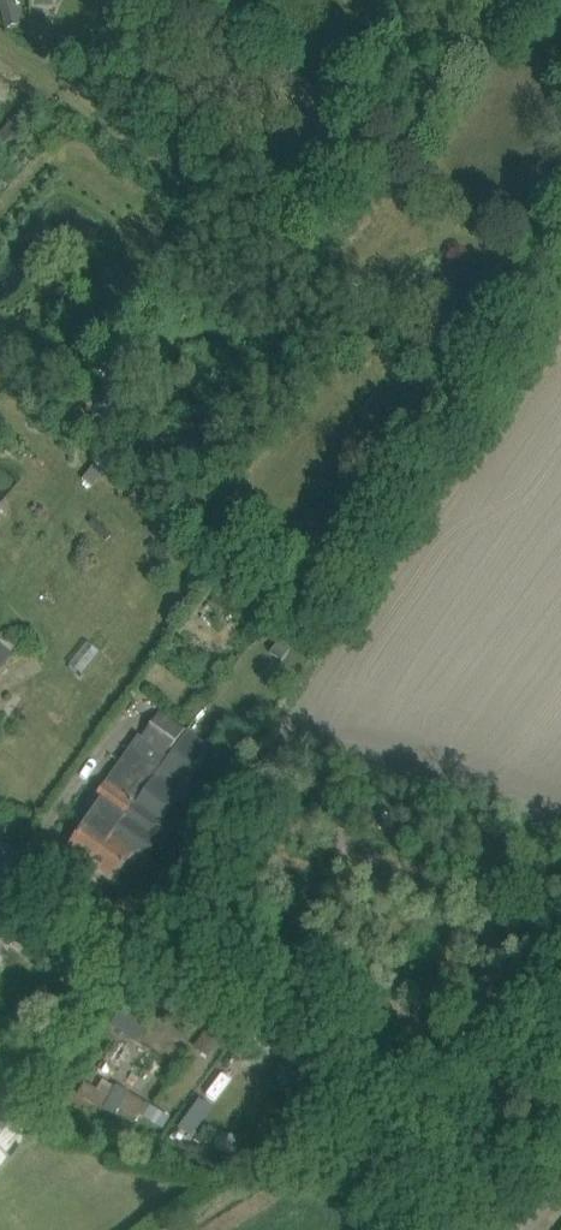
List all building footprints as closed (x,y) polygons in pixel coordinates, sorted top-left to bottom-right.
[(21,24),(15,0),(0,0),(0,11),(5,28),(21,24)] [(228,575),(222,582),(240,596),(246,589),(228,575)] [(11,654),(0,645),(0,669),(11,654)] [(94,675),(103,652),(90,647),(80,669),(94,675)] [(101,803),(69,849),(91,865),(142,793),(168,756),(187,729),(190,724),(182,718),(180,721),(168,713),(168,714),(161,709),(142,737),(122,764),(121,763),(96,799),(101,803)] [(142,793),(91,865),(114,881),(134,853),(135,852),(134,851),(209,744),(187,729),(168,756),(142,793)] [(110,1025),(136,1043),(146,1027),(120,1009),(110,1025)] [(220,1044),(204,1032),(195,1044),(211,1056),(220,1044)] [(278,1053),(248,1034),(240,1046),(271,1065),(278,1053)] [(150,1106),(128,1094),(119,1110),(140,1122),(150,1106)] [(215,1145),(214,1151),(234,1155),(235,1150),(238,1138),(217,1134),(215,1145)]
